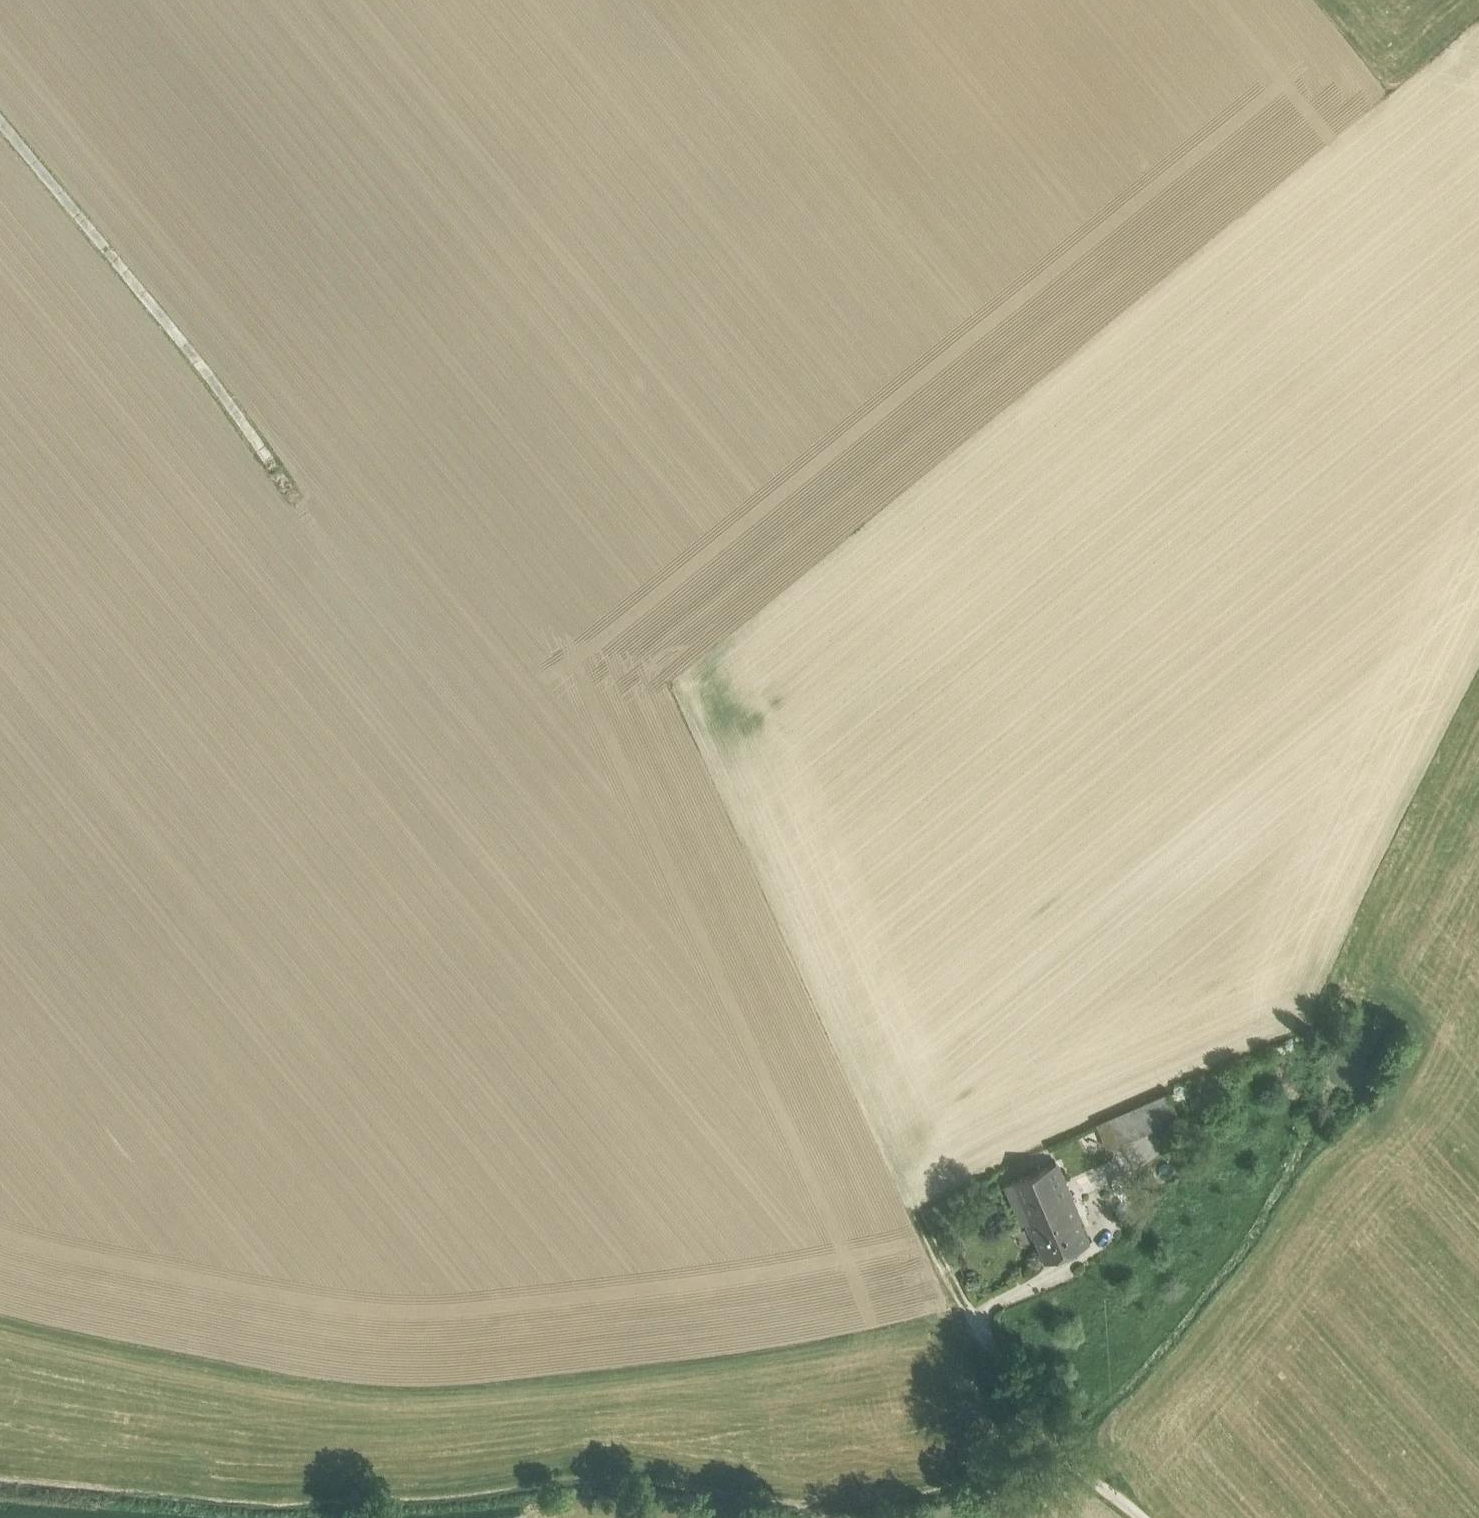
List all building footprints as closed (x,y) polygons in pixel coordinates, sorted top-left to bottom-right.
[(1170,1092),(1110,1118),(1120,1140),(1179,1114),(1170,1092)] [(1110,1118),(1098,1123),(1107,1145),(1120,1140),(1110,1118)] [(1199,1147),(1192,1151),(1200,1163),(1207,1158),(1199,1147)] [(1056,1161),(1006,1182),(1023,1221),(1029,1219),(1028,1218),(1073,1199),(1056,1161)] [(1073,1199),(1028,1218),(1029,1219),(1045,1258),(1090,1239),(1073,1199)]
